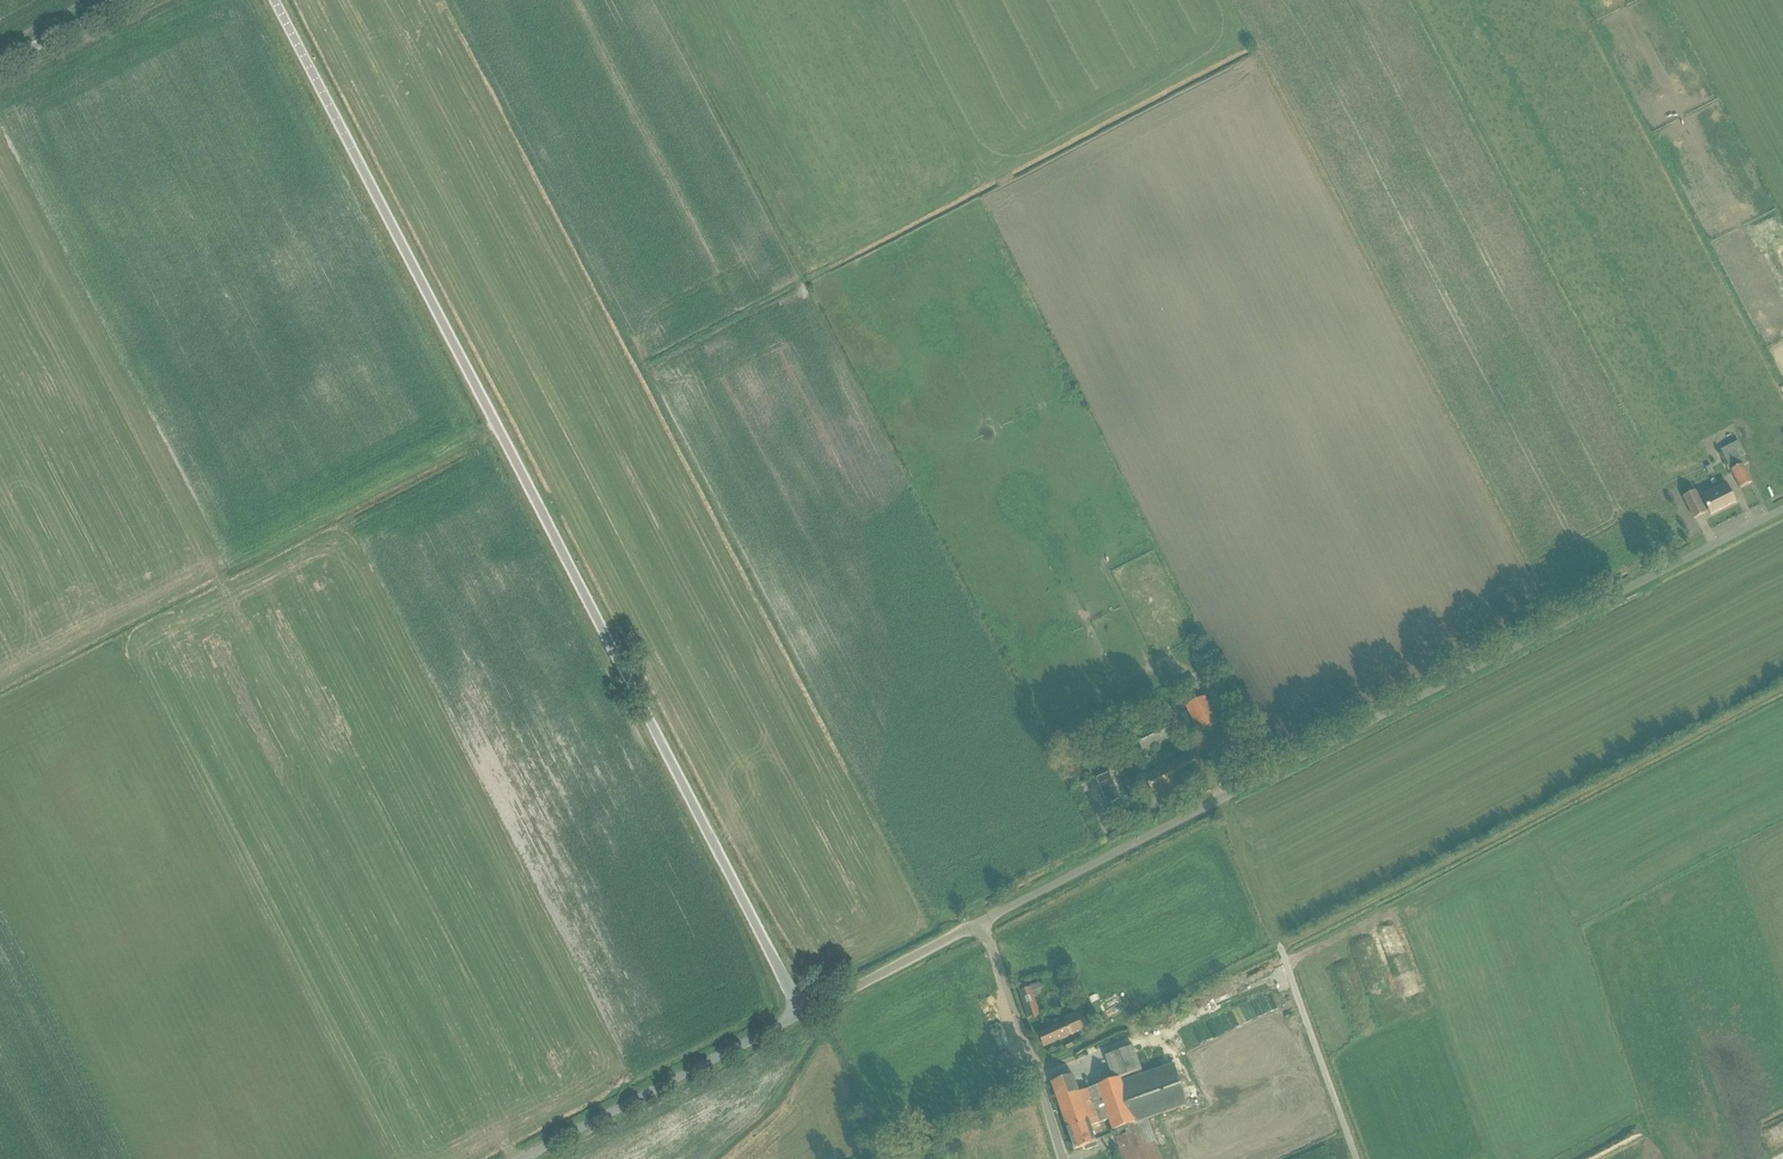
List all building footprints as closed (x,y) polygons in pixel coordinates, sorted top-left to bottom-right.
[(1737,441),(1721,449),(1740,488),(1752,482),(1743,463),(1747,461),(1737,441)] [(1728,485),(1703,497),(1712,517),(1737,504),(1728,485)] [(1696,493),(1685,499),(1695,521),(1707,515),(1696,493)] [(1205,696),(1186,705),(1199,732),(1218,723),(1205,696)] [(1173,736),(1165,719),(1135,734),(1144,751),(1173,736)] [(1203,767),(1194,749),(1185,754),(1186,755),(1166,766),(1165,764),(1145,774),(1149,783),(1148,784),(1153,793),(1203,767)] [(1114,766),(1118,775),(1135,766),(1131,758),(1114,766)] [(1096,778),(1108,804),(1121,798),(1109,772),(1096,778)] [(1028,1018),(1040,1014),(1032,990),(1041,988),(1040,984),(1019,991),(1028,1018)] [(1044,1046),(1084,1029),(1090,1026),(1081,1005),(1073,1008),(1074,1010),(1064,1015),(1066,1021),(1038,1033),(1044,1046)] [(1132,1045),(1103,1055),(1111,1077),(1140,1067),(1132,1045)] [(1173,1062),(1122,1079),(1137,1122),(1188,1105),(1173,1062)] [(1112,1131),(1135,1123),(1119,1077),(1082,1090),(1075,1071),(1052,1079),(1075,1147),(1098,1140),(1092,1124),(1107,1119),(1112,1131)] [(1114,1138),(1122,1158),(1161,1158),(1149,1126),(1114,1138)]
